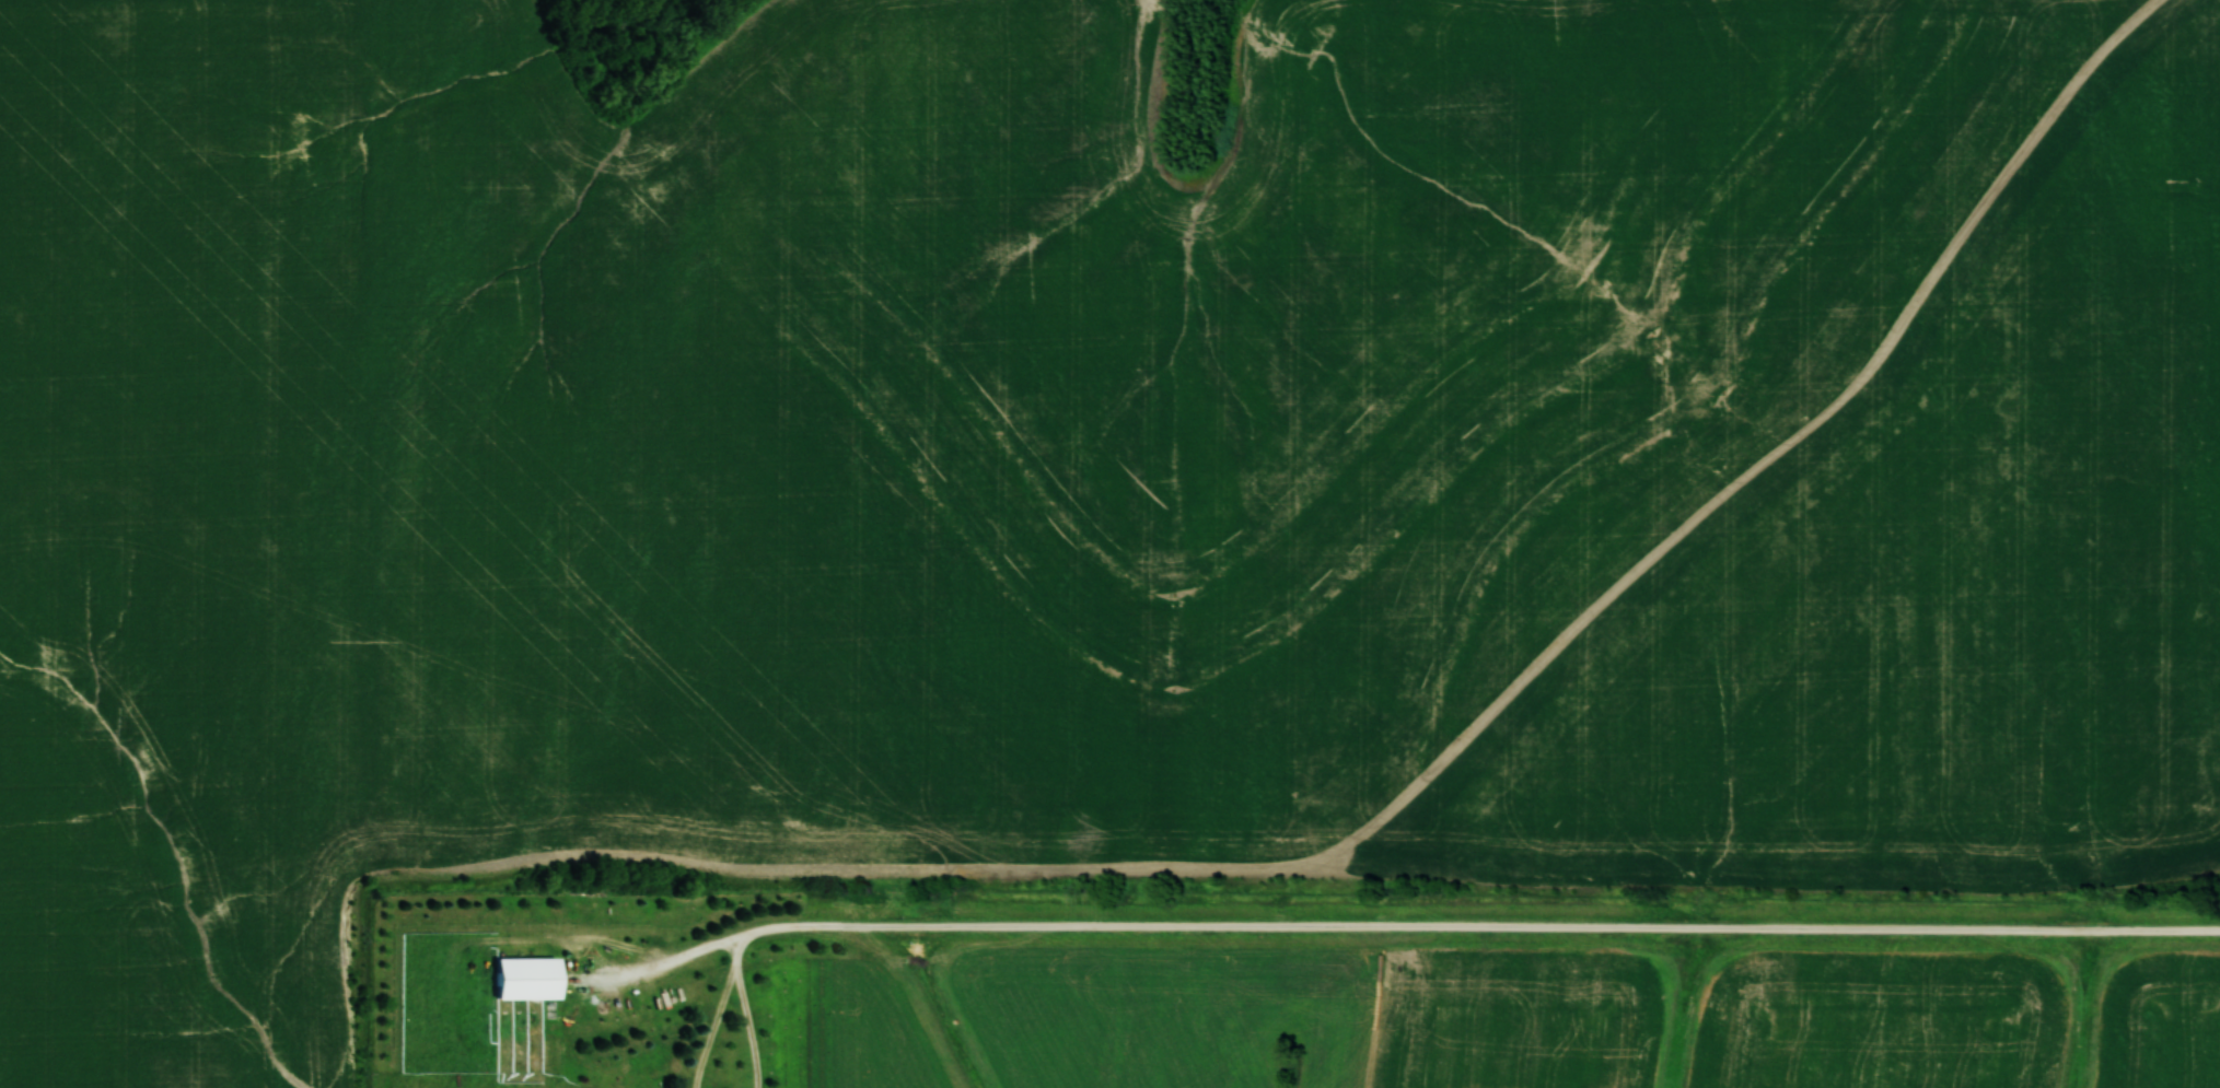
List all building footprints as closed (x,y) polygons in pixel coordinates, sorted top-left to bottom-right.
[(560,958),(498,958),(498,999),(560,999),(560,958)]
